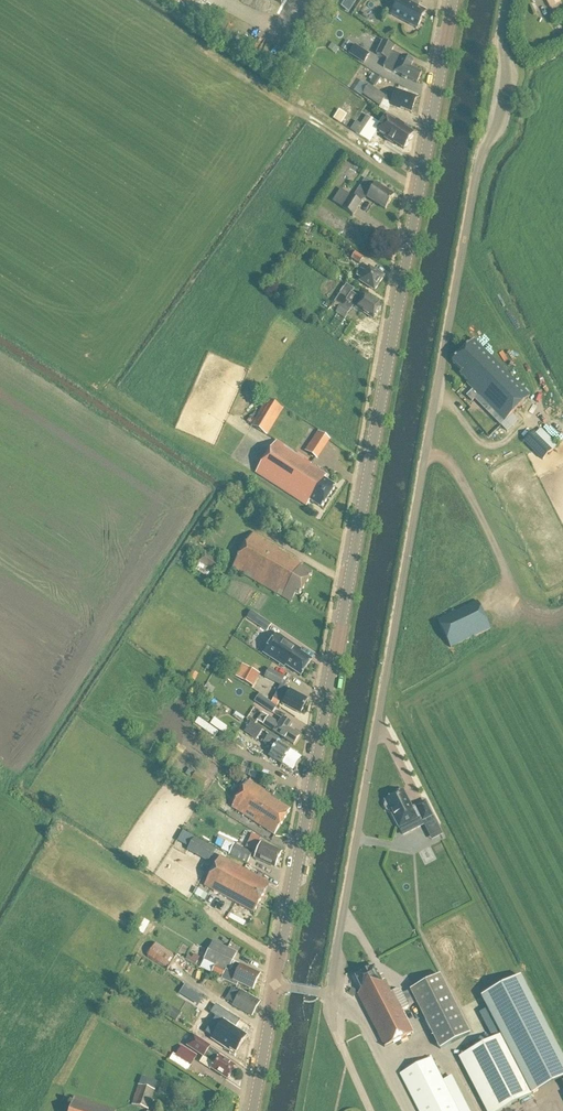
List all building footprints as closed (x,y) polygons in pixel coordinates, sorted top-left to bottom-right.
[(351,13),(358,0),(342,0),(338,6),(351,13)] [(422,0),(407,0),(406,2),(403,0),(400,0),(391,16),(417,30),(426,12),(416,7),(418,2),(420,3),(422,0)] [(558,0),(545,0),(550,10),(551,9),(560,4),(558,0)] [(347,52),(352,45),(347,42),(342,49),(347,52)] [(417,84),(422,74),(411,69),(413,63),(391,53),(393,48),(382,43),(376,56),(387,61),(383,68),(401,77),(402,79),(405,80),(407,80),(417,84)] [(354,44),(349,53),(363,63),(369,53),(354,44)] [(376,76),(370,84),(377,88),(382,81),(376,76)] [(401,110),(404,111),(411,114),(417,98),(396,91),(393,98),(387,96),(386,98),(369,87),(363,95),(380,107),(384,102),(391,105),(390,107),(399,111),(401,110)] [(341,125),(346,118),(338,113),(334,120),(341,125)] [(369,144),(377,132),(386,138),(385,140),(393,145),(394,144),(404,150),(405,149),(407,148),(408,146),(408,144),(409,142),(411,141),(413,139),(412,137),(413,136),(403,129),(404,128),(403,127),(397,122),(395,124),(386,118),(380,126),(367,117),(361,126),(356,123),(350,132),(369,144)] [(385,211),(394,197),(376,185),(375,186),(366,180),(357,192),(385,211)] [(354,215),(362,203),(351,196),(342,209),(353,216),(354,215)] [(352,260),(360,265),(364,259),(356,254),(352,260)] [(374,292),(384,278),(369,268),(366,273),(362,270),(357,277),(361,280),(360,283),(374,292)] [(354,291),(346,286),(334,303),(340,307),(335,314),(345,320),(353,307),(357,310),(373,320),(379,312),(379,311),(379,310),(379,309),(379,308),(378,307),(361,296),(360,298),(358,297),(357,298),(351,294),(354,291)] [(505,423),(530,398),(474,341),(452,363),(462,373),(460,375),(468,383),(466,384),(473,391),(467,397),(472,403),(478,396),(505,423)] [(268,400),(251,427),(267,436),(283,410),(268,400)] [(533,433),(524,442),(545,463),(550,458),(548,456),(557,447),(541,430),(536,435),(533,433)] [(318,433),(313,439),(326,448),(330,441),(318,433)] [(276,442),(256,474),(307,508),(310,502),(322,510),(335,488),(324,481),(327,477),(311,466),(311,465),(276,442)] [(299,597),(312,575),(301,568),(302,566),(293,561),(295,558),(253,534),(232,569),(290,603),(295,595),(299,597)] [(204,553),(194,570),(209,580),(220,564),(204,553)] [(490,630),(477,603),(438,621),(451,648),(490,630)] [(300,677),(311,661),(297,652),(298,650),(277,636),(276,638),(265,654),(300,677)] [(253,689),(260,677),(249,670),(242,682),(253,689)] [(265,678),(285,689),(289,681),(269,670),(265,678)] [(300,715),(308,701),(290,692),(288,695),(279,689),(273,700),(283,705),(300,715)] [(277,708),(266,700),(261,707),(272,715),(277,708)] [(294,746),(299,737),(289,730),(292,726),(282,720),(279,725),(262,714),(257,722),(294,746)] [(220,723),(215,720),(211,725),(216,729),(220,723)] [(256,741),(263,731),(250,723),(244,733),(256,741)] [(292,770),(300,759),(278,744),(269,758),(282,766),(283,764),(292,770)] [(174,768),(181,754),(175,751),(168,764),(174,768)] [(204,788),(208,781),(197,773),(192,780),(204,788)] [(268,783),(269,776),(258,773),(256,779),(268,783)] [(280,802),(273,797),(275,794),(267,789),(265,793),(249,782),(232,808),(275,836),(290,811),(279,804),(280,802)] [(403,792),(385,801),(386,803),(385,807),(387,811),(391,812),(399,829),(420,818),(423,822),(432,817),(425,803),(415,808),(416,809),(413,810),(403,792)] [(194,838),(187,851),(208,863),(216,850),(194,838)] [(275,868),(282,854),(261,844),(261,845),(259,843),(255,852),(257,853),(254,859),(260,862),(261,861),(275,868)] [(234,845),(230,854),(229,856),(247,864),(252,854),(234,845)] [(254,914),(270,885),(220,858),(204,887),(254,914)] [(141,919),(134,930),(143,936),(150,924),(141,919)] [(253,992),(260,976),(241,967),(232,963),(237,954),(213,943),(200,969),(222,979),(221,981),(236,988),(238,985),(253,992)] [(167,971),(176,957),(156,944),(147,958),(167,971)] [(385,1048),(413,1033),(402,1011),(409,1007),(402,995),(401,991),(396,991),(390,993),(385,982),(381,983),(374,969),(372,969),(371,968),(367,971),(367,972),(356,978),(361,990),(358,996),(385,1048)] [(470,1034),(440,976),(410,991),(440,1050),(470,1034)] [(501,1037),(532,1096),(562,1080),(562,1060),(521,977),(481,998),(487,1009),(479,1014),(487,1030),(496,1026),(501,1037)] [(252,1018),(260,1003),(249,997),(241,992),(232,1007),(241,1012),(241,1011),(252,1018)] [(216,1003),(211,1012),(224,1021),(213,1037),(230,1049),(231,1047),(237,1051),(247,1035),(236,1027),(241,1019),(216,1003)] [(182,1014),(167,1005),(161,1013),(176,1022),(182,1014)] [(236,1068),(220,1058),(221,1057),(209,1049),(210,1048),(194,1037),(187,1047),(209,1062),(209,1061),(214,1065),(211,1070),(227,1081),(236,1068)] [(532,1096),(501,1037),(458,1059),(485,1110),(503,1110),(532,1096)] [(198,1056),(182,1046),(176,1056),(174,1054),(170,1060),(188,1072),(198,1056)] [(431,1058),(400,1075),(419,1110),(457,1110),(431,1058)] [(148,1110),(154,1092),(139,1087),(138,1087),(132,1106),(148,1110)] [(74,1098),(70,1110),(114,1110),(74,1098)]
